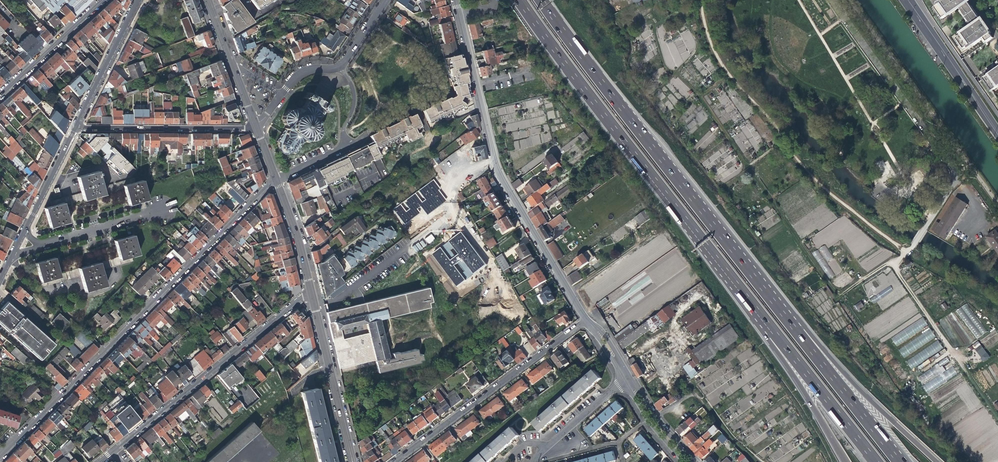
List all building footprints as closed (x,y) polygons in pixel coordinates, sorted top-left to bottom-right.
[(58,20),(60,21),(64,26),(77,14),(92,0),(40,0),(54,15),(59,10),(63,15),(58,20)] [(116,10),(120,7),(114,0),(112,0),(112,1),(108,4),(105,7),(102,9),(112,20),(117,25),(120,19),(118,17),(115,19),(115,16),(115,15),(116,14),(114,12),(116,10)] [(120,7),(124,11),(126,6),(128,2),(127,0),(114,0),(120,7)] [(203,17),(199,5),(198,3),(197,0),(183,0),(184,3),(182,4),(184,9),(186,8),(189,16),(180,20),(187,39),(194,36),(189,24),(192,23),(192,24),(199,21),(198,18),(203,17)] [(220,6),(222,8),(225,12),(223,13),(224,17),(225,18),(229,23),(227,24),(229,28),(230,27),(234,33),(235,32),(248,25),(252,22),(235,0),(228,0),(220,6)] [(257,9),(263,4),(264,5),(270,0),(250,0),(257,9)] [(347,8),(357,15),(358,16),(361,11),(364,7),(364,6),(366,4),(359,0),(357,2),(355,0),(353,0),(347,8)] [(396,2),(410,11),(413,6),(407,2),(408,0),(397,0),(396,2)] [(427,6),(424,7),(425,11),(430,9),(437,8),(437,6),(444,5),(443,1),(443,0),(433,0),(435,6),(432,5),(427,6)] [(935,4),(937,7),(934,9),(941,20),(947,15),(948,16),(958,9),(971,28),(961,35),(955,40),(963,50),(966,48),(967,50),(982,39),(985,42),(991,38),(989,34),(990,33),(985,25),(984,25),(981,21),(980,21),(967,2),(968,2),(966,0),(941,0),(935,4)] [(447,5),(437,8),(430,9),(432,15),(436,14),(437,18),(437,20),(428,22),(429,26),(438,24),(448,22),(453,20),(452,17),(445,19),(444,17),(449,15),(448,11),(447,5)] [(352,22),(357,15),(347,8),(338,22),(340,24),(338,26),(335,25),(332,27),(342,34),(346,28),(348,29),(352,22)] [(98,13),(97,15),(106,25),(113,33),(115,28),(117,25),(112,20),(102,9),(101,11),(98,13)] [(406,18),(396,12),(393,17),(391,19),(401,25),(406,18)] [(53,28),(60,21),(58,20),(54,15),(47,21),(51,25),(53,28)] [(97,15),(94,17),(90,21),(88,23),(101,37),(108,44),(111,38),(113,33),(106,25),(97,15)] [(0,17),(0,28),(3,31),(9,26),(0,17)] [(38,35),(46,44),(48,41),(52,37),(38,21),(35,23),(36,24),(35,26),(41,32),(38,35)] [(438,24),(440,34),(450,31),(449,27),(448,22),(438,24)] [(99,39),(101,37),(88,23),(84,27),(79,31),(87,38),(91,43),(92,42),(90,40),(91,39),(89,37),(93,32),(99,39)] [(478,26),(477,23),(467,25),(469,32),(471,40),(481,37),(479,32),(482,31),(481,28),(480,28),(479,27),(478,27),(478,26)] [(250,28),(248,25),(235,32),(234,33),(231,35),(234,43),(238,52),(253,46),(252,43),(249,44),(249,43),(246,44),(244,38),(246,37),(245,36),(254,30),(252,27),(250,28)] [(401,30),(408,35),(414,39),(416,36),(408,31),(408,30),(403,26),(401,30)] [(140,44),(145,35),(134,29),(132,34),(128,40),(142,47),(144,44),(142,43),(141,45),(140,44)] [(83,42),(87,38),(79,31),(77,33),(74,36),(87,50),(88,48),(85,45),(86,44),(83,42)] [(211,38),(208,31),(196,35),(198,41),(203,39),(206,46),(206,47),(214,45),(211,38)] [(336,46),(336,47),(339,43),(344,36),(336,31),(333,36),(328,34),(325,39),(322,37),(319,42),(332,51),(335,48),(336,46)] [(440,34),(443,43),(452,41),(451,35),(450,31),(440,34)] [(38,50),(42,47),(34,38),(30,34),(24,39),(29,44),(31,42),(38,50)] [(485,42),(487,50),(492,49),(501,47),(501,45),(500,46),(499,44),(496,45),(494,38),(496,37),(495,34),(483,37),(485,42)] [(38,35),(37,36),(34,38),(42,47),(46,44),(38,35)] [(85,51),(87,50),(74,36),(71,38),(69,40),(78,49),(79,50),(81,48),(82,50),(83,49),(85,51)] [(297,37),(296,37),(293,38),(297,46),(301,57),(305,55),(309,53),(305,43),(302,44),(302,43),(299,44),(297,37)] [(24,39),(17,46),(29,59),(36,52),(38,50),(31,42),(29,44),(24,39)] [(305,42),(305,43),(309,53),(313,52),(316,51),(311,39),(305,42)] [(74,53),(78,49),(69,40),(67,42),(65,45),(68,49),(76,57),(78,56),(76,54),(75,54),(74,53)] [(143,53),(145,48),(142,47),(128,40),(126,46),(123,51),(129,53),(132,54),(133,52),(132,51),(133,48),(143,53)] [(442,44),(445,57),(455,55),(453,48),(452,46),(454,45),(452,41),(443,43),(442,44)] [(19,53),(16,56),(24,64),(27,61),(29,59),(17,46),(15,44),(12,46),(19,53)] [(270,50),(271,48),(272,46),(268,44),(265,48),(262,46),(253,59),(261,64),(273,73),(282,60),(276,56),(277,55),(275,53),(274,54),(272,53),(273,51),(270,50)] [(298,58),(301,57),(297,46),(290,49),(294,59),(298,58)] [(188,54),(189,58),(205,51),(204,48),(188,54)] [(72,61),(76,57),(68,49),(64,53),(59,57),(69,67),(77,76),(86,68),(81,62),(80,63),(81,63),(76,67),(73,63),(72,61)] [(493,53),(492,49),(487,50),(482,51),(481,51),(482,54),(483,59),(494,56),(502,54),(506,53),(506,50),(493,53)] [(125,60),(129,53),(123,51),(120,57),(118,61),(123,64),(128,62),(125,60)] [(4,54),(5,55),(11,61),(18,69),(22,66),(24,64),(16,56),(13,59),(12,58),(12,57),(7,52),(4,54)] [(66,70),(69,67),(59,57),(56,53),(51,57),(46,62),(53,71),(60,64),(66,70)] [(443,58),(446,72),(449,71),(462,69),(461,66),(459,59),(460,59),(459,54),(455,55),(445,57),(443,58)] [(503,56),(502,54),(494,56),(496,63),(499,62),(498,57),(503,56)] [(0,59),(0,66),(2,68),(3,69),(11,61),(5,55),(0,59)] [(88,55),(86,58),(96,68),(98,65),(88,55)] [(494,56),(483,59),(480,59),(481,63),(477,64),(477,68),(491,64),(496,63),(494,56)] [(88,70),(93,75),(95,70),(96,68),(86,58),(83,61),(81,62),(86,68),(88,70)] [(182,70),(184,74),(192,70),(191,66),(189,63),(187,58),(175,63),(176,67),(178,72),(182,70)] [(208,85),(226,78),(224,73),(224,71),(221,63),(219,60),(192,70),(184,74),(181,75),(183,80),(184,80),(187,85),(188,85),(190,91),(191,92),(195,90),(199,89),(199,88),(196,89),(194,86),(197,85),(196,82),(194,76),(199,74),(201,71),(202,71),(208,69),(208,67),(212,76),(209,77),(210,81),(208,82),(207,84),(208,85)] [(11,61),(3,69),(10,76),(15,72),(18,69),(11,61)] [(52,72),(53,71),(46,62),(41,66),(37,70),(49,82),(51,81),(47,77),(51,73),(52,74),(53,73),(52,72)] [(129,72),(132,80),(142,76),(137,62),(126,66),(129,72)] [(492,67),(491,64),(477,68),(479,73),(480,77),(491,74),(489,68),(492,67)] [(4,82),(8,78),(10,76),(3,69),(2,68),(0,70),(0,77),(4,82)] [(981,80),(990,92),(997,86),(997,68),(981,80)] [(464,77),(463,77),(461,77),(461,75),(463,74),(462,69),(449,71),(450,75),(451,80),(450,80),(450,81),(452,89),(465,83),(464,77)] [(53,87),(49,82),(37,70),(33,74),(27,79),(33,85),(37,82),(46,92),(53,87)] [(71,75),(66,70),(59,77),(63,82),(71,75)] [(125,82),(113,70),(109,77),(104,88),(105,89),(109,88),(115,87),(116,88),(117,87),(120,84),(122,83),(125,82)] [(76,96),(87,87),(82,81),(77,76),(67,85),(71,90),(76,96)] [(216,85),(218,89),(229,85),(228,81),(226,78),(208,85),(206,86),(207,89),(216,85)] [(126,94),(122,83),(120,84),(122,92),(125,97),(139,91),(138,89),(126,94)] [(455,93),(465,97),(471,95),(470,93),(470,92),(467,92),(466,88),(467,88),(466,84),(465,83),(452,89),(453,89),(454,89),(455,93)] [(36,105),(39,102),(23,84),(21,85),(19,87),(30,99),(36,105)] [(230,87),(229,85),(218,89),(214,91),(215,94),(219,92),(221,97),(232,92),(230,87)] [(25,103),(30,99),(19,87),(14,92),(8,97),(15,104),(16,105),(20,109),(27,117),(29,120),(32,117),(31,116),(31,114),(20,102),(22,100),(25,103)] [(110,92),(109,88),(105,89),(104,88),(99,97),(93,109),(103,105),(108,103),(105,94),(110,92)] [(295,154),(303,141),(304,142),(306,140),(309,141),(310,141),(312,141),(313,140),(314,140),(316,139),(316,138),(318,136),(319,134),(319,131),(319,129),(319,128),(318,126),(316,124),(318,122),(316,120),(322,111),(324,113),(328,107),(323,104),(326,99),(314,91),(312,95),(307,92),(303,98),(306,100),(299,109),(297,108),(295,110),(294,109),(292,109),(290,109),(288,110),(286,111),(285,112),(284,113),(283,115),(282,117),(282,120),(282,122),(283,124),(284,125),(283,127),(284,128),(276,141),(278,142),(278,144),(278,146),(279,149),(280,150),(281,152),(283,153),(286,154),(287,154),(289,154),(291,153),(293,152),(295,154)] [(231,100),(234,99),(233,95),(232,92),(221,97),(224,103),(231,100)] [(63,98),(68,103),(75,111),(78,105),(71,98),(70,98),(68,96),(66,98),(65,97),(63,98)] [(10,107),(15,104),(8,97),(5,100),(1,104),(11,114),(12,116),(16,113),(10,107)] [(422,110),(425,116),(428,123),(433,121),(433,119),(445,114),(445,115),(456,110),(456,109),(460,106),(462,110),(466,108),(463,102),(459,100),(456,98),(452,97),(449,98),(449,97),(439,102),(438,104),(439,105),(438,105),(437,104),(435,103),(434,103),(435,105),(432,107),(431,105),(429,107),(431,109),(429,109),(429,108),(428,108),(422,110)] [(235,109),(231,100),(224,103),(220,104),(220,108),(223,107),(228,120),(235,117),(234,115),(236,114),(235,112),(236,111),(235,109)] [(48,101),(46,103),(61,116),(70,122),(71,118),(72,116),(64,111),(62,108),(60,111),(48,101)] [(40,110),(57,128),(63,135),(67,128),(70,122),(61,116),(46,103),(45,103),(39,102),(36,105),(40,110)] [(68,103),(64,111),(72,116),(74,113),(75,111),(68,103)] [(162,108),(162,123),(167,123),(171,123),(171,113),(171,108),(171,103),(162,103),(162,108)] [(11,114),(1,104),(0,105),(0,114),(3,117),(6,113),(9,116),(11,114)] [(106,115),(103,105),(93,109),(91,113),(90,116),(106,115)] [(162,108),(152,109),(153,123),(158,123),(162,123),(162,108)] [(212,110),(212,108),(209,109),(210,123),(215,123),(219,123),(219,116),(211,116),(211,110),(212,110)] [(148,123),(148,116),(147,109),(133,109),(133,115),(133,120),(133,122),(133,123),(135,123),(143,123),(148,123)] [(199,113),(199,116),(199,123),(205,123),(210,123),(209,109),(199,113)] [(177,113),(171,113),(171,123),(179,123),(183,123),(182,118),(177,118),(177,113)] [(192,113),(185,113),(185,116),(185,123),(192,123),(199,123),(199,116),(192,115),(192,113)] [(466,127),(468,131),(473,128),(473,129),(479,127),(477,120),(475,113),(472,113),(470,114),(468,115),(470,116),(471,120),(469,120),(470,124),(466,127)] [(5,120),(3,117),(0,114),(0,119),(1,119),(6,125),(8,123),(5,120)] [(369,136),(372,142),(375,149),(381,146),(380,145),(392,140),(392,141),(397,138),(397,137),(401,135),(400,134),(403,133),(403,134),(403,136),(405,140),(408,139),(408,141),(419,136),(417,132),(415,133),(412,129),(415,127),(415,128),(420,126),(414,114),(408,117),(407,118),(408,120),(407,120),(406,118),(404,117),(404,118),(405,120),(401,121),(401,119),(400,120),(399,121),(400,123),(399,124),(398,123),(397,122),(386,128),(385,129),(385,130),(384,131),(383,129),(382,128),(381,129),(382,131),(379,132),(378,130),(377,132),(378,134),(376,135),(376,133),(374,133),(369,136)] [(123,115),(123,116),(123,123),(127,123),(133,123),(133,122),(133,120),(133,115),(123,115)] [(22,126),(29,120),(27,117),(20,124),(22,126)] [(513,141),(515,150),(552,141),(548,124),(541,125),(541,126),(528,129),(512,132),(514,140),(528,137),(513,141)] [(57,128),(52,138),(58,145),(61,139),(63,135),(57,128)] [(475,132),(473,129),(473,128),(468,131),(462,136),(467,143),(478,136),(475,132)] [(28,132),(37,143),(42,139),(38,136),(37,137),(34,133),(35,131),(32,129),(28,132)] [(585,142),(589,139),(583,131),(579,135),(585,142)] [(44,142),(42,148),(44,151),(52,158),(56,150),(58,145),(52,138),(48,134),(44,142)] [(106,140),(106,139),(106,134),(101,134),(88,134),(88,139),(85,142),(95,153),(99,149),(107,155),(102,160),(119,176),(127,174),(132,167),(125,159),(121,156),(106,140)] [(120,145),(121,145),(121,134),(112,134),(106,134),(106,139),(112,140),(120,140),(120,145)] [(147,148),(149,148),(149,134),(142,134),(136,134),(136,150),(136,153),(138,153),(138,150),(140,150),(139,140),(143,140),(143,147),(147,147),(147,148)] [(150,147),(158,147),(158,134),(153,134),(149,134),(149,148),(150,148),(150,147)] [(172,149),(176,149),(176,134),(167,134),(158,134),(158,147),(158,152),(163,152),(163,144),(170,144),(170,141),(172,141),(172,149)] [(180,134),(176,134),(176,149),(176,153),(178,153),(181,153),(182,153),(182,142),(186,142),(186,134),(180,134)] [(223,134),(217,134),(217,140),(217,148),(220,148),(220,147),(227,147),(227,143),(228,143),(227,134),(223,134)] [(249,139),(247,134),(238,138),(242,148),(251,145),(249,139)] [(17,144),(20,141),(22,138),(20,135),(14,141),(17,144)] [(95,153),(90,148),(85,142),(82,145),(79,148),(80,149),(77,153),(82,158),(88,152),(99,163),(102,160),(95,153)] [(366,145),(364,145),(372,161),(379,157),(375,149),(371,142),(366,145)] [(563,147),(565,151),(573,146),(571,142),(563,147)] [(359,148),(357,149),(358,151),(361,149),(366,158),(368,161),(371,160),(364,145),(363,146),(359,148)] [(479,153),(480,160),(487,159),(485,152),(483,145),(472,148),(474,156),(476,156),(475,154),(479,153)] [(237,161),(245,158),(255,154),(253,149),(252,146),(234,152),(237,161)] [(7,157),(9,155),(11,151),(8,148),(5,152),(2,150),(0,152),(6,158),(7,157)] [(212,162),(214,165),(217,175),(221,184),(225,180),(223,175),(220,168),(217,159),(217,148),(215,148),(215,156),(210,156),(210,163),(212,162)] [(358,151),(357,149),(344,155),(351,169),(355,168),(355,169),(369,163),(368,161),(366,158),(361,149),(358,151)] [(15,155),(11,151),(9,155),(7,157),(11,161),(15,155)] [(44,151),(37,165),(39,168),(45,171),(49,164),(52,158),(44,151)] [(245,167),(248,166),(258,162),(256,158),(255,154),(245,158),(247,163),(242,165),(243,165),(240,166),(240,167),(238,168),(238,169),(245,167)] [(547,166),(548,166),(549,165),(552,168),(559,163),(553,155),(544,161),(547,166)] [(16,156),(12,160),(20,168),(24,165),(16,156)] [(224,156),(217,159),(220,168),(227,165),(224,156)] [(329,162),(324,164),(327,170),(337,165),(334,160),(329,162)] [(241,174),(242,177),(261,169),(259,165),(258,162),(248,166),(250,170),(246,172),(242,174),(241,174)] [(35,166),(31,173),(40,182),(44,175),(45,171),(39,168),(37,165),(35,163),(34,165),(35,166)] [(325,172),(327,170),(324,164),(316,168),(325,187),(325,188),(329,186),(325,178),(328,177),(325,172)] [(547,173),(549,175),(561,166),(559,164),(547,173)] [(228,165),(227,165),(220,168),(223,175),(231,172),(228,165)] [(24,170),(28,175),(30,177),(27,180),(27,181),(31,185),(36,190),(38,186),(40,182),(31,173),(27,168),(24,170)] [(324,188),(325,187),(316,168),(312,170),(309,171),(315,185),(321,195),(326,205),(331,203),(324,188)] [(263,174),(261,169),(242,177),(238,179),(239,181),(240,181),(240,182),(248,178),(247,176),(251,174),(255,183),(246,188),(251,194),(265,179),(263,174)] [(44,209),(50,228),(69,223),(64,207),(124,190),(129,206),(148,200),(142,181),(135,183),(133,178),(102,187),(99,175),(100,175),(100,173),(98,173),(98,171),(77,177),(81,193),(50,202),(51,207),(44,209)] [(313,186),(315,185),(309,171),(303,174),(298,177),(302,186),(304,190),(307,189),(304,182),(310,180),(313,186)] [(343,178),(349,189),(352,188),(346,176),(343,178)] [(286,182),(290,191),(302,186),(298,177),(292,179),(286,182)] [(439,185),(434,178),(393,209),(405,224),(419,213),(416,209),(421,206),(428,215),(447,200),(440,190),(442,188),(439,185)] [(486,178),(485,178),(478,182),(482,190),(496,182),(494,178),(488,182),(487,180),(486,178)] [(520,179),(512,185),(515,190),(523,184),(520,179)] [(555,179),(547,185),(550,188),(558,182),(555,179)] [(557,186),(560,190),(569,184),(566,179),(557,186)] [(238,206),(244,200),(227,183),(226,183),(225,180),(221,184),(219,186),(223,190),(225,188),(236,199),(239,202),(237,204),(238,206)] [(530,197),(540,190),(542,188),(536,180),(524,188),(527,192),(530,197)] [(21,187),(25,191),(32,198),(36,190),(31,185),(27,181),(21,187)] [(233,181),(227,183),(244,200),(246,198),(248,196),(233,181)] [(497,185),(496,182),(482,190),(480,191),(485,200),(486,199),(495,194),(493,189),(492,188),(497,185)] [(570,183),(569,184),(560,190),(544,202),(535,208),(528,213),(536,225),(539,230),(548,223),(545,218),(546,217),(544,213),(542,211),(546,207),(547,208),(574,189),(570,183)] [(540,195),(550,188),(547,185),(544,187),(542,188),(540,190),(540,191),(528,199),(531,203),(535,208),(544,202),(540,195)] [(302,186),(290,191),(291,195),(295,205),(301,203),(309,200),(304,190),(302,186)] [(24,193),(17,200),(27,209),(32,198),(25,191),(24,192),(24,193)] [(214,191),(207,198),(210,200),(219,209),(227,218),(231,213),(224,206),(225,204),(222,202),(220,204),(213,198),(217,194),(214,191)] [(265,215),(267,220),(269,219),(279,215),(277,211),(276,207),(271,195),(271,194),(267,194),(259,203),(262,209),(268,207),(270,213),(265,215)] [(494,212),(495,212),(503,207),(499,200),(495,194),(486,199),(488,202),(488,203),(490,207),(491,206),(494,212)] [(323,207),(326,213),(328,211),(326,205),(321,195),(309,200),(301,203),(304,212),(306,215),(315,212),(311,202),(316,200),(319,208),(323,207)] [(933,232),(945,240),(967,205),(957,199),(955,197),(938,224),(936,222),(931,230),(933,232)] [(11,209),(9,213),(22,219),(27,209),(17,200),(9,208),(11,209)] [(215,213),(206,204),(204,206),(213,215),(221,223),(225,220),(227,218),(219,209),(215,213)] [(253,209),(249,212),(258,221),(260,223),(261,222),(265,221),(265,220),(258,213),(260,212),(255,207),(253,209)] [(196,210),(208,221),(216,229),(219,226),(221,223),(213,215),(210,219),(198,208),(196,210)] [(496,213),(501,222),(509,217),(506,211),(504,208),(496,213)] [(251,228),(258,221),(249,212),(245,216),(243,219),(250,226),(251,228)] [(18,227),(22,219),(9,213),(5,221),(18,227)] [(640,226),(647,221),(641,213),(634,218),(640,226)] [(563,215),(562,214),(548,223),(539,230),(546,242),(552,237),(551,235),(553,234),(552,232),(553,231),(552,229),(565,220),(562,216),(563,215)] [(271,224),(265,226),(266,228),(272,226),(276,224),(281,222),(280,218),(279,215),(269,219),(271,224)] [(350,229),(355,236),(361,232),(363,230),(368,226),(366,223),(362,226),(355,217),(339,229),(343,235),(350,229)] [(512,222),(509,217),(501,222),(499,223),(495,226),(497,231),(502,228),(506,234),(516,228),(512,222)] [(327,229),(334,224),(330,218),(329,219),(323,223),(310,233),(312,236),(314,239),(312,240),(315,244),(328,234),(325,230),(326,229),(327,229)] [(245,232),(250,226),(243,219),(241,221),(238,224),(245,232)] [(191,224),(193,225),(206,239),(211,234),(216,229),(208,221),(202,227),(195,220),(191,224)] [(312,222),(303,227),(305,232),(306,236),(310,233),(323,223),(321,220),(314,225),(312,222)] [(272,226),(275,239),(287,237),(284,229),(281,222),(272,226)] [(235,227),(233,229),(242,239),(244,240),(244,241),(249,236),(249,235),(245,232),(238,224),(235,227)] [(193,225),(188,231),(201,244),(204,241),(206,239),(193,225)] [(325,269),(315,271),(318,283),(320,293),(322,292),(323,297),(342,282),(338,276),(355,264),(357,259),(360,260),(363,258),(364,254),(367,255),(370,253),(372,248),(375,249),(378,247),(379,243),(382,244),(385,242),(387,237),(389,239),(392,237),(394,232),(389,225),(385,228),(383,227),(381,231),(377,229),(374,236),(369,234),(366,241),(362,240),(359,247),(354,245),(351,253),(347,251),(345,255),(344,256),(336,262),(335,261),(325,269)] [(5,228),(1,236),(11,240),(17,230),(13,228),(11,231),(5,228)] [(186,232),(182,236),(196,249),(199,247),(201,244),(188,231),(184,228),(183,229),(186,232)] [(519,238),(525,236),(523,228),(516,230),(519,238)] [(237,244),(242,239),(233,229),(230,232),(228,234),(237,244)] [(985,237),(997,255),(997,236),(995,231),(990,234),(985,237)] [(485,265),(460,232),(431,254),(456,287),(485,265)] [(335,236),(342,246),(345,243),(338,233),(335,236)] [(240,246),(239,246),(237,244),(228,234),(226,236),(223,239),(233,249),(235,251),(240,246)] [(332,239),(328,234),(315,244),(319,250),(325,244),(332,239)] [(431,234),(425,239),(429,244),(435,239),(431,234)] [(80,276),(85,292),(106,286),(101,270),(133,261),(131,256),(138,254),(133,235),(114,241),(118,257),(59,274),(54,258),(35,263),(41,283),(48,281),(49,285),(80,276)] [(5,254),(8,246),(11,240),(1,236),(0,239),(0,251),(5,254)] [(177,245),(181,249),(182,247),(190,255),(193,252),(196,249),(182,236),(180,237),(186,243),(184,245),(184,244),(181,241),(177,245)] [(273,248),(288,243),(287,240),(287,238),(287,237),(275,239),(271,241),(272,245),(262,248),(263,250),(273,248)] [(493,237),(486,242),(490,249),(497,244),(493,237)] [(235,251),(233,249),(223,239),(221,242),(218,245),(231,258),(236,252),(235,251)] [(422,240),(412,246),(416,252),(426,246),(422,240)] [(554,241),(548,245),(558,261),(563,257),(554,241)] [(270,256),(274,255),(290,251),(289,246),(288,243),(273,248),(274,252),(269,253),(270,256)] [(312,258),(313,264),(320,262),(325,259),(329,255),(325,249),(327,247),(325,244),(319,250),(310,252),(312,258)] [(237,264),(233,259),(231,258),(218,245),(216,247),(212,250),(220,257),(223,255),(235,266),(237,264)] [(517,261),(518,263),(532,255),(528,249),(526,245),(518,250),(522,258),(517,261)] [(826,245),(820,248),(826,262),(833,259),(826,245)] [(181,249),(176,253),(184,261),(188,257),(190,255),(182,247),(181,249)] [(165,266),(163,267),(171,275),(177,269),(184,261),(176,253),(172,249),(166,256),(170,260),(165,266)] [(827,279),(833,276),(819,249),(813,252),(827,279)] [(216,261),(220,257),(212,250),(210,252),(207,255),(215,263),(226,273),(227,272),(216,261)] [(580,269),(594,258),(589,250),(575,261),(577,264),(580,269)] [(274,255),(276,262),(292,258),(291,254),(290,251),(274,255)] [(320,262),(313,264),(314,267),(315,271),(325,269),(335,261),(333,259),(335,257),(332,253),(329,255),(325,259),(320,262)] [(502,254),(496,259),(504,272),(510,268),(502,254)] [(211,267),(215,263),(207,255),(205,258),(201,261),(209,269),(214,273),(215,271),(211,267)] [(533,258),(532,255),(518,263),(513,266),(515,270),(519,267),(521,270),(532,263),(531,261),(534,260),(534,259),(533,258)] [(278,268),(282,267),(294,264),(293,261),(292,258),(276,262),(278,268)] [(903,263),(909,268),(913,263),(907,259),(903,263)] [(205,272),(209,269),(201,261),(199,263),(196,267),(203,274),(208,279),(212,283),(214,285),(216,282),(205,272)] [(527,268),(532,277),(542,271),(540,268),(536,262),(527,268)] [(159,275),(165,281),(169,277),(171,275),(163,267),(159,263),(154,268),(153,269),(159,275)] [(273,277),(277,276),(284,274),(295,271),(295,269),(294,264),(282,267),(284,271),(282,271),(272,274),(273,277)] [(157,278),(159,275),(153,269),(151,267),(144,274),(153,282),(154,284),(157,281),(156,279),(157,278)] [(200,278),(203,274),(196,267),(193,270),(190,273),(199,281),(208,290),(210,288),(200,278)] [(942,280),(953,272),(952,272),(947,268),(939,274),(942,280)] [(292,290),(294,296),(300,291),(297,280),(295,271),(284,274),(277,276),(278,281),(280,281),(283,292),(292,290)] [(537,287),(538,287),(546,282),(548,281),(544,275),(542,271),(532,277),(537,287)] [(573,286),(582,279),(577,271),(568,278),(570,281),(573,286)] [(848,272),(831,283),(837,290),(841,292),(855,282),(848,272)] [(926,272),(922,275),(930,286),(934,283),(926,272)] [(196,284),(199,281),(190,273),(187,275),(184,278),(196,290),(197,291),(200,288),(196,284)] [(150,285),(153,282),(144,274),(137,280),(146,289),(148,291),(150,288),(149,286),(150,285)] [(182,280),(180,283),(189,292),(188,291),(191,289),(194,292),(196,290),(184,278),(182,280)] [(144,291),(146,289),(137,280),(131,287),(140,296),(141,297),(144,295),(142,293),(144,291)] [(553,293),(546,282),(538,287),(540,291),(543,289),(544,291),(541,292),(542,293),(539,295),(541,299),(540,300),(543,305),(546,303),(547,305),(555,300),(552,295),(551,294),(553,293)] [(615,308),(627,299),(624,295),(633,289),(627,282),(607,297),(615,308)] [(176,287),(172,291),(181,299),(184,302),(191,294),(189,292),(180,283),(176,287)] [(241,288),(238,285),(231,291),(230,292),(245,310),(252,319),(256,324),(263,318),(259,314),(256,310),(255,311),(252,307),(251,308),(237,292),(241,289),(241,288)] [(826,285),(823,287),(828,293),(827,294),(831,300),(835,298),(826,285)] [(12,296),(24,307),(26,305),(20,300),(24,295),(29,300),(31,298),(18,286),(16,289),(10,295),(12,296)] [(385,342),(387,342),(385,334),(383,334),(381,321),(387,319),(430,309),(429,304),(433,303),(429,289),(326,313),(337,356),(341,369),(376,360),(379,374),(420,364),(419,362),(424,361),(422,356),(419,357),(418,351),(400,355),(400,354),(394,355),(395,360),(389,361),(388,359),(390,359),(389,356),(385,342)] [(175,306),(181,299),(172,291),(169,293),(166,297),(173,305),(175,306)] [(683,295),(669,305),(674,312),(687,302),(685,299),(686,299),(683,295)] [(876,295),(870,299),(874,304),(879,299),(876,295)] [(266,305),(259,296),(254,300),(256,303),(257,302),(263,308),(266,305)] [(164,314),(173,305),(166,297),(160,303),(153,310),(163,319),(165,316),(164,314)] [(857,310),(864,306),(861,301),(854,304),(857,310)] [(7,332),(10,329),(13,332),(10,334),(39,360),(46,352),(43,349),(44,348),(47,351),(54,343),(25,317),(23,320),(20,318),(22,315),(7,302),(1,310),(4,312),(3,313),(0,311),(0,326),(7,332)] [(949,308),(945,302),(941,306),(945,311),(949,308)] [(195,312),(192,310),(185,303),(183,305),(192,315),(195,312)] [(977,339),(987,331),(966,303),(956,311),(977,339)] [(676,315),(674,312),(669,305),(669,306),(645,323),(650,330),(652,333),(676,315)] [(28,311),(40,322),(45,317),(32,306),(28,311)] [(699,307),(681,320),(692,336),(711,323),(699,307)] [(99,314),(103,310),(101,309),(92,317),(101,326),(100,327),(104,330),(111,323),(113,325),(115,323),(108,316),(105,312),(101,316),(99,314)] [(115,314),(118,312),(115,309),(108,316),(115,323),(117,322),(120,318),(115,314)] [(289,315),(297,325),(303,319),(301,317),(302,316),(297,309),(293,313),(289,315)] [(167,323),(163,319),(153,310),(149,314),(145,319),(153,327),(160,320),(165,325),(167,323)] [(248,323),(252,319),(245,310),(241,313),(243,316),(248,323)] [(566,312),(556,318),(560,324),(565,322),(567,325),(572,322),(568,316),(566,312)] [(59,315),(52,322),(62,331),(68,323),(59,315)] [(283,348),(278,342),(273,347),(283,359),(300,343),(305,338),(311,336),(308,326),(306,317),(303,319),(297,325),(299,331),(300,331),(301,334),(302,334),(303,337),(301,338),(298,335),(285,347),(283,348)] [(896,346),(928,326),(923,317),(891,337),(896,346)] [(248,326),(242,318),(233,325),(240,333),(245,328),(248,326)] [(149,331),(153,327),(145,319),(142,321),(139,325),(151,337),(156,341),(158,339),(154,335),(155,334),(153,333),(152,334),(149,331)] [(291,330),(283,320),(279,323),(288,334),(291,330)] [(286,335),(288,334),(279,323),(275,327),(269,332),(276,340),(278,342),(282,339),(278,335),(282,332),(286,335)] [(634,342),(650,330),(645,323),(638,328),(635,330),(617,343),(622,350),(634,342)] [(538,334),(534,336),(540,344),(543,341),(547,339),(544,336),(538,327),(536,324),(533,327),(538,334)] [(692,351),(703,365),(740,338),(730,324),(692,351)] [(148,340),(151,337),(139,325),(136,327),(133,330),(142,338),(144,341),(150,346),(152,344),(148,340)] [(635,330),(631,325),(614,337),(617,343),(635,330)] [(227,330),(229,332),(237,342),(238,341),(242,338),(234,329),(233,329),(231,327),(227,330)] [(529,341),(536,351),(539,349),(542,347),(540,344),(534,336),(529,328),(526,330),(532,339),(529,341)] [(930,329),(898,349),(904,357),(935,338),(930,329)] [(142,346),(140,345),(138,342),(142,338),(133,330),(130,334),(127,337),(139,349),(142,346)] [(209,337),(214,343),(215,343),(217,341),(221,338),(216,331),(215,333),(213,330),(209,333),(211,336),(209,337)] [(66,344),(64,347),(67,350),(75,358),(82,365),(90,357),(98,349),(89,341),(85,336),(79,331),(74,336),(87,347),(81,353),(69,341),(66,344)] [(229,332),(227,334),(234,344),(237,342),(229,332)] [(265,349),(276,340),(269,332),(262,338),(253,345),(261,354),(266,349),(265,349)] [(224,337),(231,347),(234,344),(227,334),(224,337)] [(179,335),(170,343),(172,345),(177,340),(181,337),(179,335)] [(312,343),(311,336),(305,338),(300,343),(305,358),(314,349),(312,343)] [(140,374),(153,362),(150,359),(139,349),(127,337),(121,343),(115,349),(123,357),(129,351),(133,355),(135,357),(137,355),(143,361),(135,369),(140,374)] [(503,337),(500,339),(502,342),(509,351),(515,360),(518,364),(527,358),(526,357),(520,349),(515,353),(503,337)] [(92,338),(89,341),(98,349),(101,346),(92,338)] [(574,355),(575,353),(584,347),(578,339),(573,342),(568,347),(574,355)] [(171,349),(179,342),(177,340),(172,345),(170,347),(171,349)] [(939,341),(906,360),(911,368),(943,349),(939,341)] [(978,341),(972,345),(983,362),(990,357),(978,341)] [(181,343),(179,342),(171,349),(172,350),(173,351),(181,343)] [(224,345),(221,348),(218,350),(222,355),(228,349),(224,345)] [(248,358),(251,362),(253,364),(255,362),(256,361),(255,359),(261,354),(253,345),(252,346),(246,351),(244,352),(248,358)] [(201,348),(203,351),(212,362),(217,358),(222,355),(218,350),(216,347),(213,349),(215,352),(211,355),(204,346),(201,348)] [(63,355),(67,350),(64,347),(57,353),(62,358),(66,362),(76,372),(79,369),(82,365),(75,358),(72,360),(68,357),(66,359),(63,355)] [(162,359),(172,350),(171,349),(170,347),(165,351),(166,352),(162,355),(161,354),(159,356),(162,359)] [(587,353),(584,347),(575,353),(583,364),(591,358),(587,353)] [(29,360),(14,348),(10,353),(24,365),(29,360)] [(5,349),(3,351),(13,360),(15,358),(5,349)] [(124,357),(123,357),(115,349),(111,353),(106,358),(110,362),(112,361),(115,364),(119,359),(121,361),(124,357)] [(315,355),(314,349),(305,358),(291,369),(295,373),(302,367),(303,369),(316,358),(315,355)] [(690,349),(683,354),(693,369),(700,364),(690,349)] [(193,358),(194,359),(202,370),(204,369),(207,367),(212,362),(203,351),(193,358)] [(510,364),(515,360),(509,351),(499,358),(500,359),(497,361),(503,369),(506,367),(506,368),(510,365),(510,364)] [(238,367),(248,358),(244,352),(237,358),(230,364),(237,373),(241,370),(238,367)] [(556,355),(552,358),(560,369),(568,363),(560,352),(556,355)] [(56,364),(62,358),(57,353),(48,363),(53,367),(61,376),(66,381),(69,379),(64,373),(62,371),(56,364)] [(157,353),(150,359),(153,362),(159,356),(158,354),(157,353)] [(117,369),(110,362),(106,358),(102,363),(97,367),(106,375),(110,371),(112,374),(117,369)] [(948,358),(917,376),(922,385),(927,393),(958,375),(953,366),(945,371),(942,365),(949,361),(948,358)] [(195,367),(189,372),(190,374),(193,378),(197,375),(202,370),(194,359),(191,361),(195,367)] [(632,360),(629,362),(638,378),(643,374),(639,367),(637,364),(635,365),(632,360)] [(542,365),(537,369),(543,377),(552,370),(546,362),(542,365)] [(52,386),(47,391),(52,396),(59,388),(66,381),(61,376),(53,367),(48,363),(45,366),(53,375),(51,378),(57,384),(53,388),(52,386)] [(243,379),(230,364),(224,370),(218,375),(230,390),(243,379)] [(184,366),(174,374),(181,382),(185,378),(190,374),(189,372),(184,366)] [(107,376),(106,375),(97,367),(94,370),(91,374),(100,383),(101,383),(107,376)] [(534,384),(543,377),(537,369),(532,373),(528,376),(534,384)] [(260,381),(265,378),(258,370),(254,373),(260,381)] [(177,384),(181,382),(174,374),(172,371),(165,377),(168,381),(174,388),(177,384)] [(563,399),(570,406),(579,398),(595,384),(601,379),(595,371),(563,399)] [(96,386),(100,383),(91,374),(86,378),(80,384),(88,392),(91,394),(93,392),(87,386),(92,382),(96,386)] [(488,383),(482,375),(478,378),(477,378),(467,385),(474,394),(479,390),(484,387),(483,386),(488,383)] [(518,383),(513,387),(519,395),(528,388),(522,380),(518,383)] [(157,387),(161,393),(167,399),(171,396),(177,391),(174,388),(168,381),(165,384),(163,382),(157,387)] [(436,386),(439,391),(451,408),(458,403),(462,400),(455,390),(451,393),(453,397),(451,399),(447,393),(440,383),(436,386)] [(82,397),(88,392),(80,384),(71,393),(78,399),(80,402),(84,398),(82,397)] [(202,387),(198,390),(203,397),(209,392),(213,397),(215,395),(206,384),(202,387)] [(31,385),(25,392),(21,396),(20,397),(20,403),(24,406),(28,403),(32,399),(34,397),(37,400),(41,396),(31,385)] [(514,399),(516,397),(519,395),(513,387),(509,390),(504,394),(510,402),(513,405),(517,402),(514,399)] [(315,389),(301,392),(318,461),(335,461),(316,388),(315,389)] [(150,395),(146,398),(155,409),(159,406),(161,404),(156,397),(149,389),(147,391),(150,395)] [(204,399),(203,397),(198,390),(194,393),(191,396),(200,407),(203,405),(200,402),(204,399)] [(442,403),(433,409),(439,417),(446,412),(451,408),(439,391),(435,394),(442,403)] [(145,402),(142,405),(149,414),(152,411),(155,409),(146,398),(141,392),(138,394),(145,402)] [(74,403),(78,399),(71,393),(67,397),(63,402),(69,408),(70,407),(74,403)] [(161,393),(156,397),(161,404),(167,399),(161,393)] [(669,402),(670,404),(677,400),(675,397),(672,398),(670,394),(655,404),(659,412),(662,409),(661,407),(663,406),(669,402)] [(426,398),(424,395),(416,401),(418,404),(422,401),(423,401),(426,399),(426,398)] [(196,411),(200,407),(191,396),(188,398),(194,405),(192,406),(196,411)] [(197,412),(196,411),(192,406),(194,405),(188,398),(186,400),(182,403),(193,415),(197,412)] [(494,401),(489,405),(495,413),(504,406),(498,398),(494,401)] [(80,402),(78,399),(74,403),(70,407),(73,410),(80,402)] [(534,424),(541,432),(550,424),(564,412),(570,406),(563,399),(534,424)] [(231,413),(241,405),(237,400),(232,405),(227,408),(231,413)] [(613,404),(610,407),(616,414),(622,409),(623,408),(616,401),(613,404)] [(71,410),(69,408),(63,402),(60,405),(54,411),(61,418),(62,419),(65,415),(71,410)] [(125,402),(111,413),(127,432),(131,429),(135,425),(140,421),(125,402)] [(177,424),(180,422),(176,416),(183,410),(188,415),(192,421),(195,418),(193,415),(182,403),(176,408),(169,414),(176,423),(177,424)] [(95,416),(104,408),(102,405),(101,405),(92,413),(95,416)] [(141,405),(132,412),(140,421),(145,417),(149,414),(142,405),(141,405)] [(235,415),(243,408),(241,405),(231,413),(233,416),(235,415)] [(424,412),(426,415),(431,423),(435,420),(439,417),(433,409),(431,405),(423,411),(424,412)] [(492,415),(495,413),(489,405),(484,409),(479,412),(486,420),(488,418),(490,420),(493,417),(492,415)] [(607,409),(604,412),(610,419),(616,414),(610,407),(607,409)] [(703,418),(706,413),(700,409),(696,413),(703,418)] [(18,416),(14,415),(0,410),(0,423),(15,427),(18,416)] [(180,422),(188,415),(183,410),(176,416),(180,422)] [(57,422),(61,418),(54,411),(51,414),(47,418),(54,425),(60,431),(63,427),(57,422)] [(117,426),(115,428),(122,436),(125,433),(127,432),(119,422),(116,419),(111,413),(110,411),(107,414),(108,416),(106,417),(106,418),(110,422),(111,423),(113,421),(117,426)] [(413,419),(415,422),(421,430),(425,427),(431,423),(426,415),(424,412),(421,414),(423,416),(419,419),(417,416),(413,419)] [(600,415),(597,417),(604,425),(610,419),(604,412),(600,415)] [(172,427),(176,423),(169,414),(166,416),(163,419),(169,427),(171,429),(178,438),(180,436),(172,427)] [(470,419),(464,423),(470,431),(480,424),(474,416),(470,419)] [(119,438),(122,436),(115,428),(111,423),(110,422),(106,418),(106,417),(104,418),(113,429),(108,433),(111,437),(115,442),(117,440),(119,438)] [(601,428),(604,425),(597,417),(594,421),(591,423),(597,431),(599,429),(601,428)] [(47,433),(54,425),(47,418),(43,423),(37,429),(44,436),(47,433)] [(695,422),(694,421),(691,423),(688,420),(677,430),(679,432),(681,434),(689,427),(691,430),(701,421),(698,418),(695,422)] [(164,432),(169,427),(163,419),(160,421),(157,424),(164,432)] [(624,422),(629,428),(632,426),(626,420),(624,422)] [(91,426),(89,422),(86,425),(81,429),(84,432),(91,426)] [(259,431),(251,422),(206,461),(224,461),(259,431)] [(405,429),(410,438),(417,433),(421,430),(415,422),(405,429)] [(466,435),(470,431),(464,423),(460,426),(455,430),(464,441),(468,438),(466,435)] [(590,437),(597,431),(591,423),(587,426),(584,429),(590,437)] [(170,445),(172,443),(170,440),(164,432),(157,424),(154,426),(151,428),(158,437),(161,434),(170,445)] [(167,433),(171,429),(169,427),(164,432),(170,440),(172,443),(173,444),(175,442),(167,433)] [(163,444),(158,437),(151,428),(146,432),(140,438),(149,449),(152,447),(149,443),(154,439),(154,440),(156,439),(161,446),(163,444)] [(209,436),(212,440),(221,432),(218,428),(209,436)] [(398,431),(407,444),(409,442),(412,440),(410,438),(405,429),(403,428),(398,431)] [(481,456),(487,461),(490,461),(497,456),(513,442),(519,436),(512,428),(481,456)] [(50,442),(49,441),(46,438),(44,436),(37,429),(35,431),(31,434),(38,440),(39,441),(42,438),(47,444),(50,442)] [(612,441),(615,438),(607,429),(604,432),(612,441)] [(394,435),(402,447),(405,445),(407,444),(398,431),(398,430),(393,434),(394,435)] [(709,430),(701,437),(699,439),(698,441),(690,448),(692,451),(695,453),(702,446),(700,444),(704,440),(711,433),(709,430)] [(446,435),(440,440),(446,448),(448,450),(450,449),(448,447),(456,441),(450,432),(446,435)] [(691,433),(683,440),(686,444),(690,448),(698,441),(691,433)] [(28,449),(38,440),(31,434),(27,438),(23,443),(28,449)] [(723,445),(728,440),(723,434),(717,439),(723,445)] [(362,445),(364,448),(370,443),(373,442),(375,440),(372,435),(360,443),(362,445)] [(400,449),(402,447),(394,435),(389,439),(392,443),(395,448),(397,451),(400,449)] [(634,441),(640,447),(647,441),(644,439),(641,435),(634,441)] [(101,438),(94,443),(99,448),(102,452),(106,449),(108,447),(101,438)] [(150,451),(149,449),(140,438),(137,440),(133,443),(144,456),(150,451)] [(94,453),(99,448),(94,443),(91,440),(81,449),(88,457),(94,453)] [(433,458),(446,448),(440,440),(433,444),(427,449),(433,458)] [(709,440),(702,446),(695,453),(698,457),(698,456),(699,455),(702,459),(707,455),(704,451),(712,443),(709,440)] [(59,450),(61,453),(64,457),(68,461),(75,461),(68,453),(74,447),(69,441),(59,450)] [(640,447),(646,454),(653,448),(651,445),(647,441),(640,447)] [(734,452),(736,450),(728,441),(725,444),(733,452),(733,451),(734,452)] [(34,455),(30,451),(28,449),(23,443),(17,449),(12,454),(20,461),(25,461),(23,459),(27,455),(31,458),(34,455)] [(141,458),(144,456),(133,443),(130,446),(125,450),(134,461),(140,457),(141,458)] [(364,452),(365,454),(374,448),(370,443),(364,448),(362,450),(364,452)] [(379,452),(375,447),(374,448),(365,454),(363,456),(365,458),(367,461),(376,454),(379,452)] [(390,451),(394,456),(399,453),(397,451),(395,448),(391,451),(390,451)] [(646,454),(652,461),(654,459),(658,454),(656,451),(653,448),(646,454)] [(55,458),(61,453),(59,450),(53,455),(55,458)] [(414,459),(416,461),(427,461),(431,460),(424,451),(419,455),(414,459)] [(604,454),(607,461),(611,461),(616,461),(613,452),(609,453),(604,454)] [(376,454),(367,461),(365,461),(375,461),(377,461),(380,459),(376,454)]
